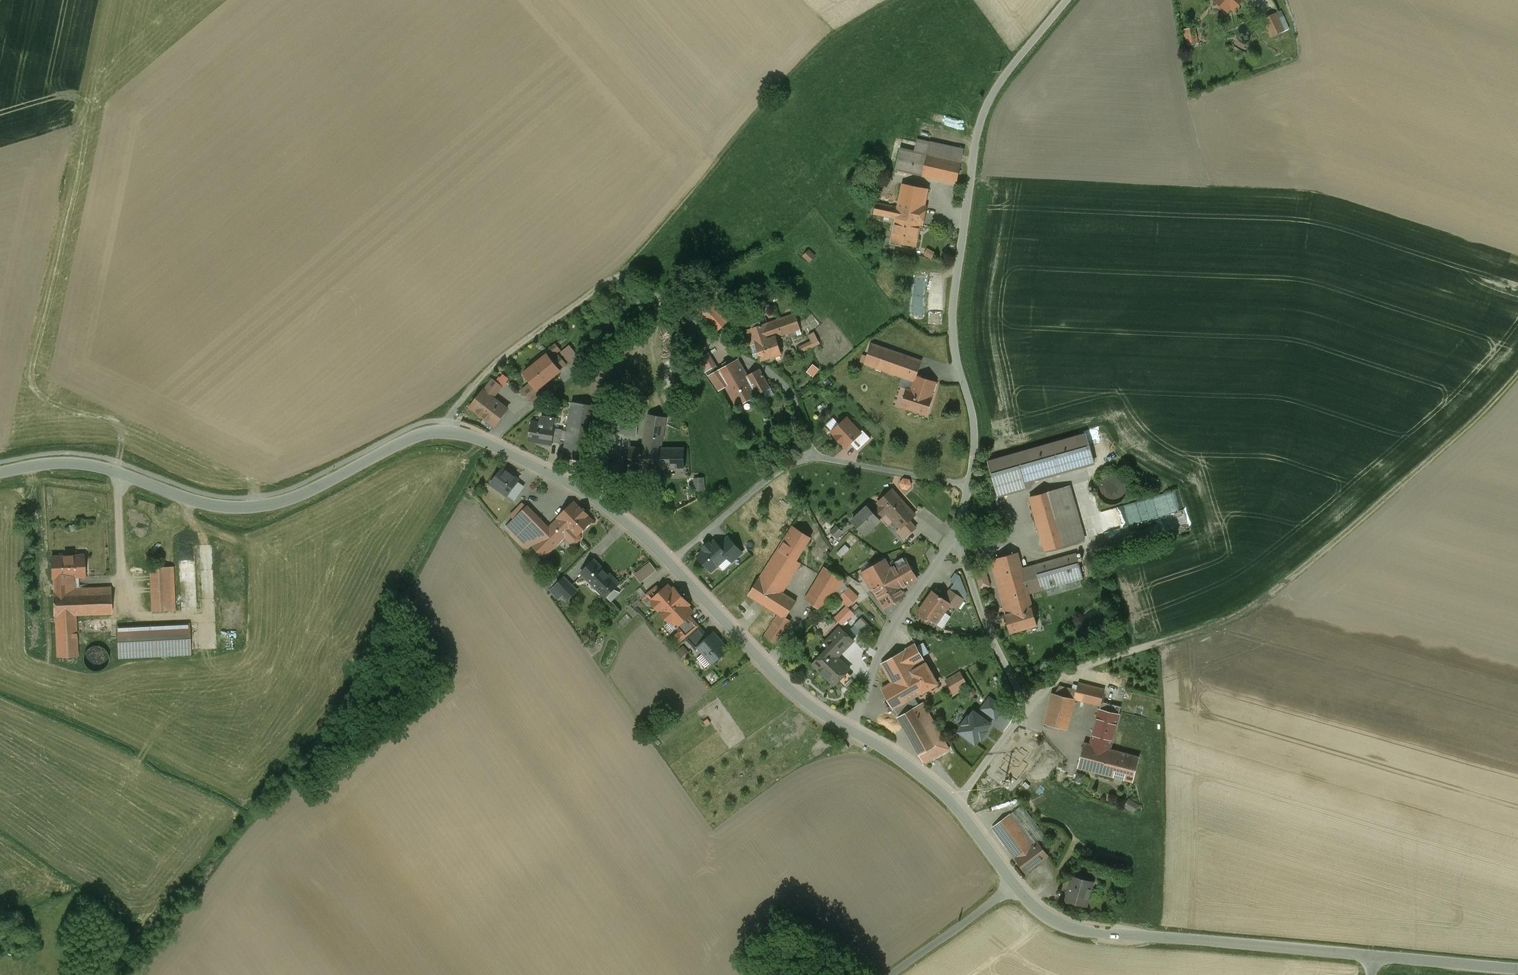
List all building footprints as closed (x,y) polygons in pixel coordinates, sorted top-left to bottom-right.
[(1214,0),(1228,12),(1230,8),(1233,10),(1242,0),(1214,0)] [(1276,15),(1265,20),(1268,27),(1274,25),(1277,33),(1283,30),(1276,15)] [(1274,25),(1268,27),(1271,35),(1277,33),(1274,25)] [(1194,28),(1185,30),(1188,45),(1197,44),(1194,28)] [(964,150),(918,140),(915,152),(900,148),(896,170),(956,184),(964,150)] [(928,190),(903,185),(898,208),(896,219),(891,242),(916,247),(920,224),(922,225),(926,207),(924,207),(928,190)] [(898,208),(876,203),(874,214),(896,219),(898,208)] [(930,247),(926,254),(934,258),(938,251),(930,247)] [(812,251),(806,254),(810,262),(816,259),(812,251)] [(944,319),(944,297),(931,297),(931,319),(944,319)] [(719,322),(708,311),(701,317),(711,329),(719,322)] [(795,314),(768,323),(746,331),(751,346),(756,344),(761,361),(781,354),(776,337),(800,329),(795,314)] [(719,322),(711,329),(715,334),(723,327),(719,322)] [(899,354),(871,344),(864,364),(913,381),(914,382),(916,377),(921,362),(899,354)] [(702,359),(711,371),(720,365),(710,352),(702,359)] [(548,355),(524,374),(535,388),(537,390),(541,386),(549,380),(548,379),(559,370),(560,371),(560,370),(552,360),(548,355)] [(559,355),(552,360),(560,370),(567,365),(559,355)] [(738,360),(718,371),(726,387),(737,406),(757,395),(740,365),(738,360)] [(760,369),(747,362),(740,365),(757,395),(770,388),(760,369)] [(718,371),(709,376),(710,379),(719,391),(726,387),(718,371)] [(706,372),(689,384),(693,391),(710,379),(709,376),(706,372)] [(913,381),(902,377),(899,386),(907,389),(907,390),(910,390),(913,381)] [(936,383),(916,377),(914,382),(913,381),(910,390),(907,390),(902,407),(926,415),(932,397),(931,397),(935,383),(935,384),(936,383)] [(502,387),(493,379),(483,391),(493,398),(502,387)] [(531,382),(523,389),(527,394),(535,388),(531,382)] [(527,394),(526,395),(531,401),(545,390),(541,386),(537,390),(535,388),(527,394)] [(493,398),(483,391),(471,407),(495,425),(507,409),(493,398)] [(597,406),(572,402),(563,457),(589,461),(594,428),(597,406)] [(640,413),(597,406),(594,428),(637,435),(640,413)] [(648,415),(643,448),(661,448),(666,417),(648,415)] [(860,433),(846,419),(832,432),(836,436),(835,437),(841,443),(842,442),(846,447),(850,443),(860,434),(860,433)] [(554,426),(532,423),(530,441),(544,443),(544,445),(551,446),(552,442),(554,429),(554,426)] [(562,430),(554,429),(552,442),(560,443),(562,430)] [(871,439),(863,430),(860,433),(860,434),(850,443),(857,451),(871,439)] [(1085,435),(1027,451),(1036,480),(1094,464),(1085,435)] [(643,448),(630,448),(629,474),(669,474),(669,469),(684,469),(684,449),(661,448),(643,448)] [(1027,451),(988,462),(997,491),(1036,480),(1027,451)] [(506,472),(494,488),(510,499),(522,484),(506,472)] [(1125,496),(1126,490),(1125,485),(1122,480),(1117,477),(1112,476),(1106,477),(1101,480),(1098,485),(1097,491),(1099,496),(1102,501),(1107,504),(1112,505),(1118,504),(1122,500),(1125,496)] [(703,478),(695,478),(696,491),(704,491),(703,478)] [(1069,486),(1029,497),(1045,551),(1084,540),(1069,486)] [(914,515),(892,490),(878,504),(880,506),(886,513),(900,528),(905,524),(914,515)] [(511,516),(515,520),(528,507),(524,503),(511,516)] [(585,515),(574,504),(574,503),(559,517),(559,518),(571,530),(577,536),(579,534),(592,521),(586,515),(585,515)] [(867,507),(852,521),(864,535),(880,520),(879,519),(886,513),(880,506),(873,513),(867,507)] [(515,520),(511,524),(521,535),(538,518),(528,507),(515,520)] [(538,518),(521,535),(532,545),(548,528),(538,518)] [(548,528),(532,545),(532,546),(544,557),(565,537),(571,530),(559,518),(548,528)] [(521,535),(511,524),(507,528),(512,533),(512,534),(528,550),(532,546),(532,545),(521,535)] [(905,524),(900,528),(897,531),(904,539),(912,532),(905,524)] [(793,526),(778,549),(796,560),(810,537),(793,526)] [(837,527),(831,533),(835,538),(842,531),(837,527)] [(577,536),(571,530),(565,537),(572,544),(576,544),(580,539),(581,535),(579,534),(577,536)] [(742,552),(729,538),(719,546),(728,556),(727,557),(732,562),(742,552)] [(715,541),(711,544),(709,542),(703,548),(705,550),(698,556),(711,571),(727,557),(728,556),(719,546),(715,541)] [(796,560),(778,549),(760,578),(782,592),(800,563),(796,560)] [(1016,553),(991,560),(1005,608),(1006,608),(1008,615),(1032,608),(1028,594),(1022,573),(1021,569),(1016,553)] [(1076,554),(1021,569),(1022,573),(1028,594),(1083,578),(1076,554)] [(83,555),(52,557),(53,578),(54,578),(55,594),(76,593),(76,589),(75,577),(85,576),(83,555)] [(884,559),(862,572),(872,589),(873,589),(884,608),(905,596),(901,589),(890,569),(884,559)] [(619,583),(610,574),(609,575),(594,560),(582,573),(597,588),(605,597),(619,583)] [(906,560),(890,569),(901,589),(917,580),(906,560)] [(643,581),(660,570),(654,561),(637,572),(643,581)] [(166,567),(150,568),(152,612),(168,611),(166,567)] [(824,567),(805,599),(825,612),(844,579),(824,567)] [(984,568),(975,570),(980,589),(990,586),(984,568)] [(959,582),(958,585),(961,587),(967,576),(958,571),(953,579),(959,582)] [(573,587),(563,577),(554,587),(568,601),(574,595),(569,590),(573,587)] [(760,578),(759,578),(748,595),(778,614),(785,619),(786,618),(796,602),(782,592),(760,578)] [(672,590),(668,586),(668,585),(667,586),(661,591),(653,600),(654,601),(652,603),(652,604),(655,607),(659,611),(659,610),(661,609),(665,613),(663,614),(662,615),(663,615),(669,622),(670,622),(672,620),(677,626),(690,615),(692,613),(693,612),(692,612),(687,606),(689,605),(690,604),(689,604),(675,589),(675,588),(672,590)] [(851,585),(841,596),(848,603),(837,616),(846,624),(858,611),(852,606),(862,595),(851,585)] [(656,586),(646,594),(652,601),(653,600),(661,591),(656,586)] [(55,594),(53,594),(54,615),(55,615),(58,657),(78,656),(75,614),(112,613),(110,588),(76,589),(76,593),(55,594)] [(964,600),(950,590),(944,599),(950,603),(950,604),(957,609),(964,600)] [(944,599),(933,591),(918,614),(928,621),(929,619),(936,624),(950,604),(950,603),(944,599)] [(1008,615),(1005,615),(1010,633),(1037,625),(1035,617),(1037,616),(1035,607),(1032,608),(1008,615)] [(778,614),(764,637),(775,644),(790,621),(786,618),(785,619),(778,614)] [(690,615),(677,626),(676,627),(685,638),(699,626),(690,615)] [(862,617),(857,624),(868,632),(873,625),(862,617)] [(189,624),(117,627),(119,658),(190,655),(189,624)] [(699,626),(685,638),(695,650),(698,647),(709,637),(699,626)] [(835,642),(813,665),(834,685),(850,669),(838,657),(854,641),(840,628),(830,637),(835,642)] [(721,644),(713,634),(709,637),(698,647),(712,664),(728,650),(722,643),(721,644)] [(915,644),(881,663),(892,683),(911,672),(926,664),(915,644)] [(108,663),(109,658),(108,653),(105,649),(101,646),(96,646),(91,647),(87,649),(84,654),(83,659),(85,663),(87,668),(92,670),(96,671),(101,670),(105,667),(108,663)] [(938,684),(926,664),(911,672),(922,693),(938,684)] [(892,683),(882,689),(893,710),(922,693),(911,672),(892,683)] [(961,673),(946,681),(953,693),(954,693),(954,692),(968,684),(961,673)] [(1104,691),(1078,684),(1077,690),(1074,699),(1075,699),(1100,706),(1101,702),(1104,691)] [(1077,690),(1059,686),(1055,694),(1074,699),(1077,690)] [(1055,694),(1053,694),(1045,724),(1067,730),(1075,699),(1074,699),(1055,694)] [(1121,707),(1101,702),(1100,706),(1100,709),(1119,714),(1121,707)] [(923,703),(898,717),(924,763),(949,749),(923,703)] [(1119,714),(1100,709),(1090,745),(1085,743),(1078,768),(1132,782),(1139,757),(1123,753),(1110,750),(1116,728),(1119,714)] [(1137,805),(1129,800),(1125,807),(1133,811),(1137,805)] [(1033,847),(1010,815),(993,827),(1017,859),(1033,847)] [(1033,847),(1017,859),(1026,872),(1047,856),(1038,843),(1033,847)] [(1080,875),(1076,874),(1073,876),(1066,900),(1086,906),(1093,882),(1082,879),(1082,878),(1080,875)]
